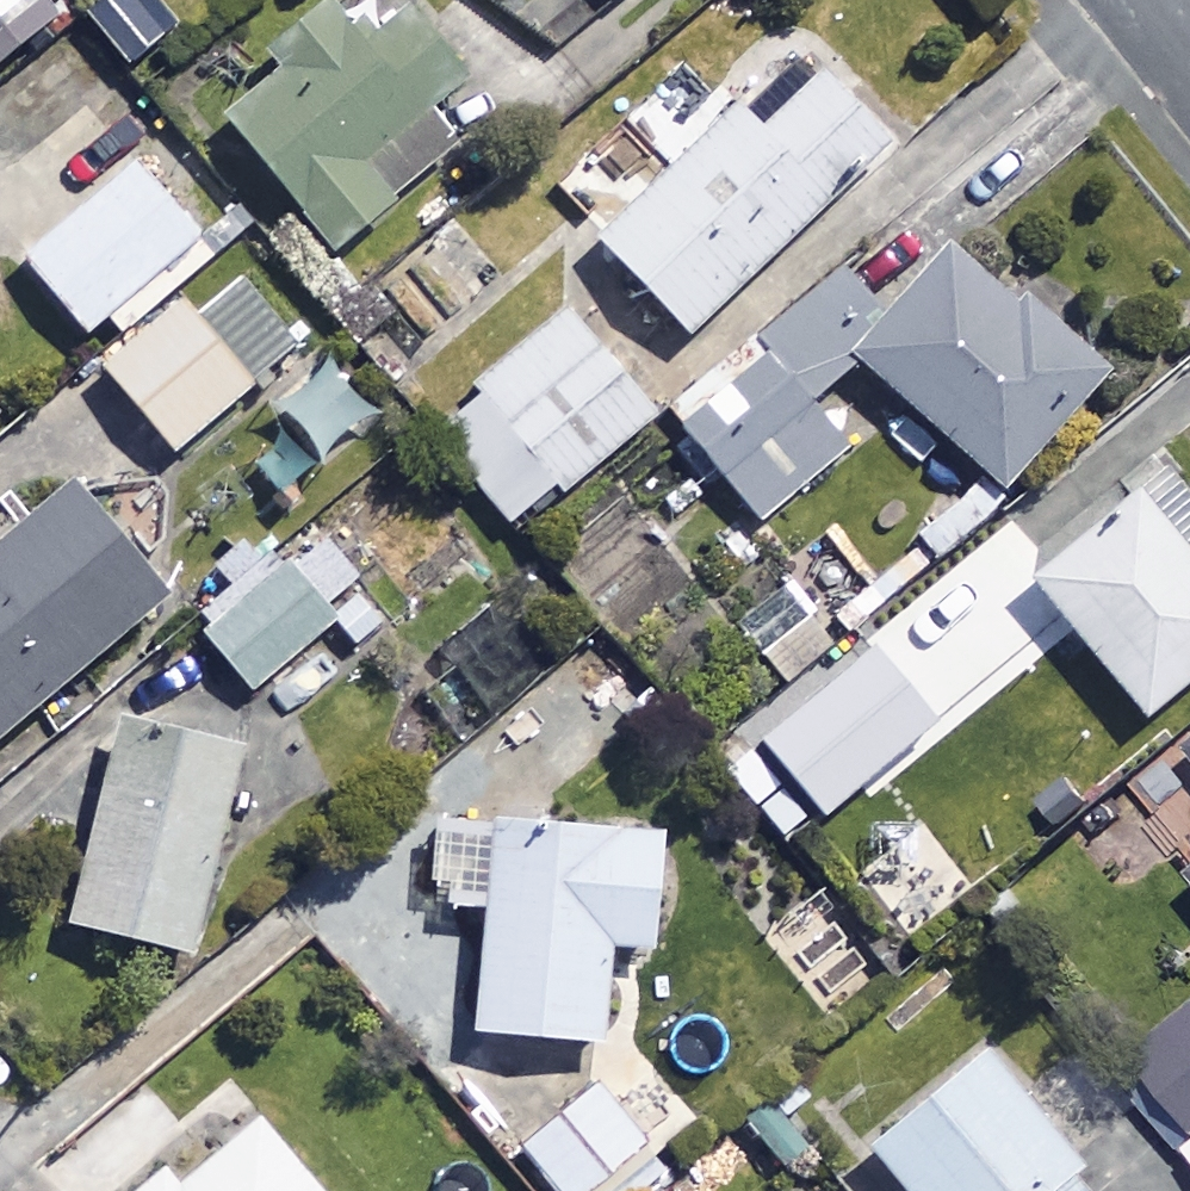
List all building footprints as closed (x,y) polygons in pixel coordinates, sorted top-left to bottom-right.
[(64,23),(47,0),(0,0),(0,72),(64,23)] [(415,11),(369,49),(347,22),(230,118),(342,255),(460,159),(429,121),(475,83),(415,11)] [(901,146),(813,51),(606,244),(695,339),(901,146)] [(139,99),(114,71),(61,118),(86,146),(139,99)] [(28,258),(97,341),(116,326),(128,340),(222,262),(140,164),(28,258)] [(1016,308),(955,249),(890,316),(840,267),(681,430),(776,523),(854,443),(819,408),(866,359),(1004,494),(1114,380),(1028,296),(1016,308)] [(309,349),(250,280),(205,318),(190,301),(110,370),(183,457),(309,349)] [(659,422),(571,312),(478,387),(489,401),(442,439),(519,535),(659,422)] [(376,416),(338,371),(289,412),(326,457),(376,416)] [(87,497),(0,569),(0,754),(177,607),(87,497)] [(1144,501),(1040,585),(1151,722),(1189,690),(1189,557),(1144,501)] [(338,627),(289,569),(209,636),(258,694),(338,627)] [(839,640),(790,585),(739,629),(788,685),(839,640)] [(1141,776),(1074,692),(984,764),(1050,847),(1141,776)] [(261,762),(127,724),(70,925),(204,963),(261,762)] [(970,888),(921,827),(860,875),(909,936),(970,888)] [(667,955),(674,842),(449,828),(444,912),(496,916),(488,1040),(614,1048),(620,952),(667,955)] [(1128,1077),(1189,1153),(1189,1026),(1128,1077)] [(992,1056),(878,1149),(912,1190),(1102,1190),(992,1056)] [(603,1092),(528,1152),(559,1190),(646,1190),(668,1173),(603,1092)] [(267,1124),(188,1190),(174,1173),(153,1190),(324,1190),(267,1124)]
